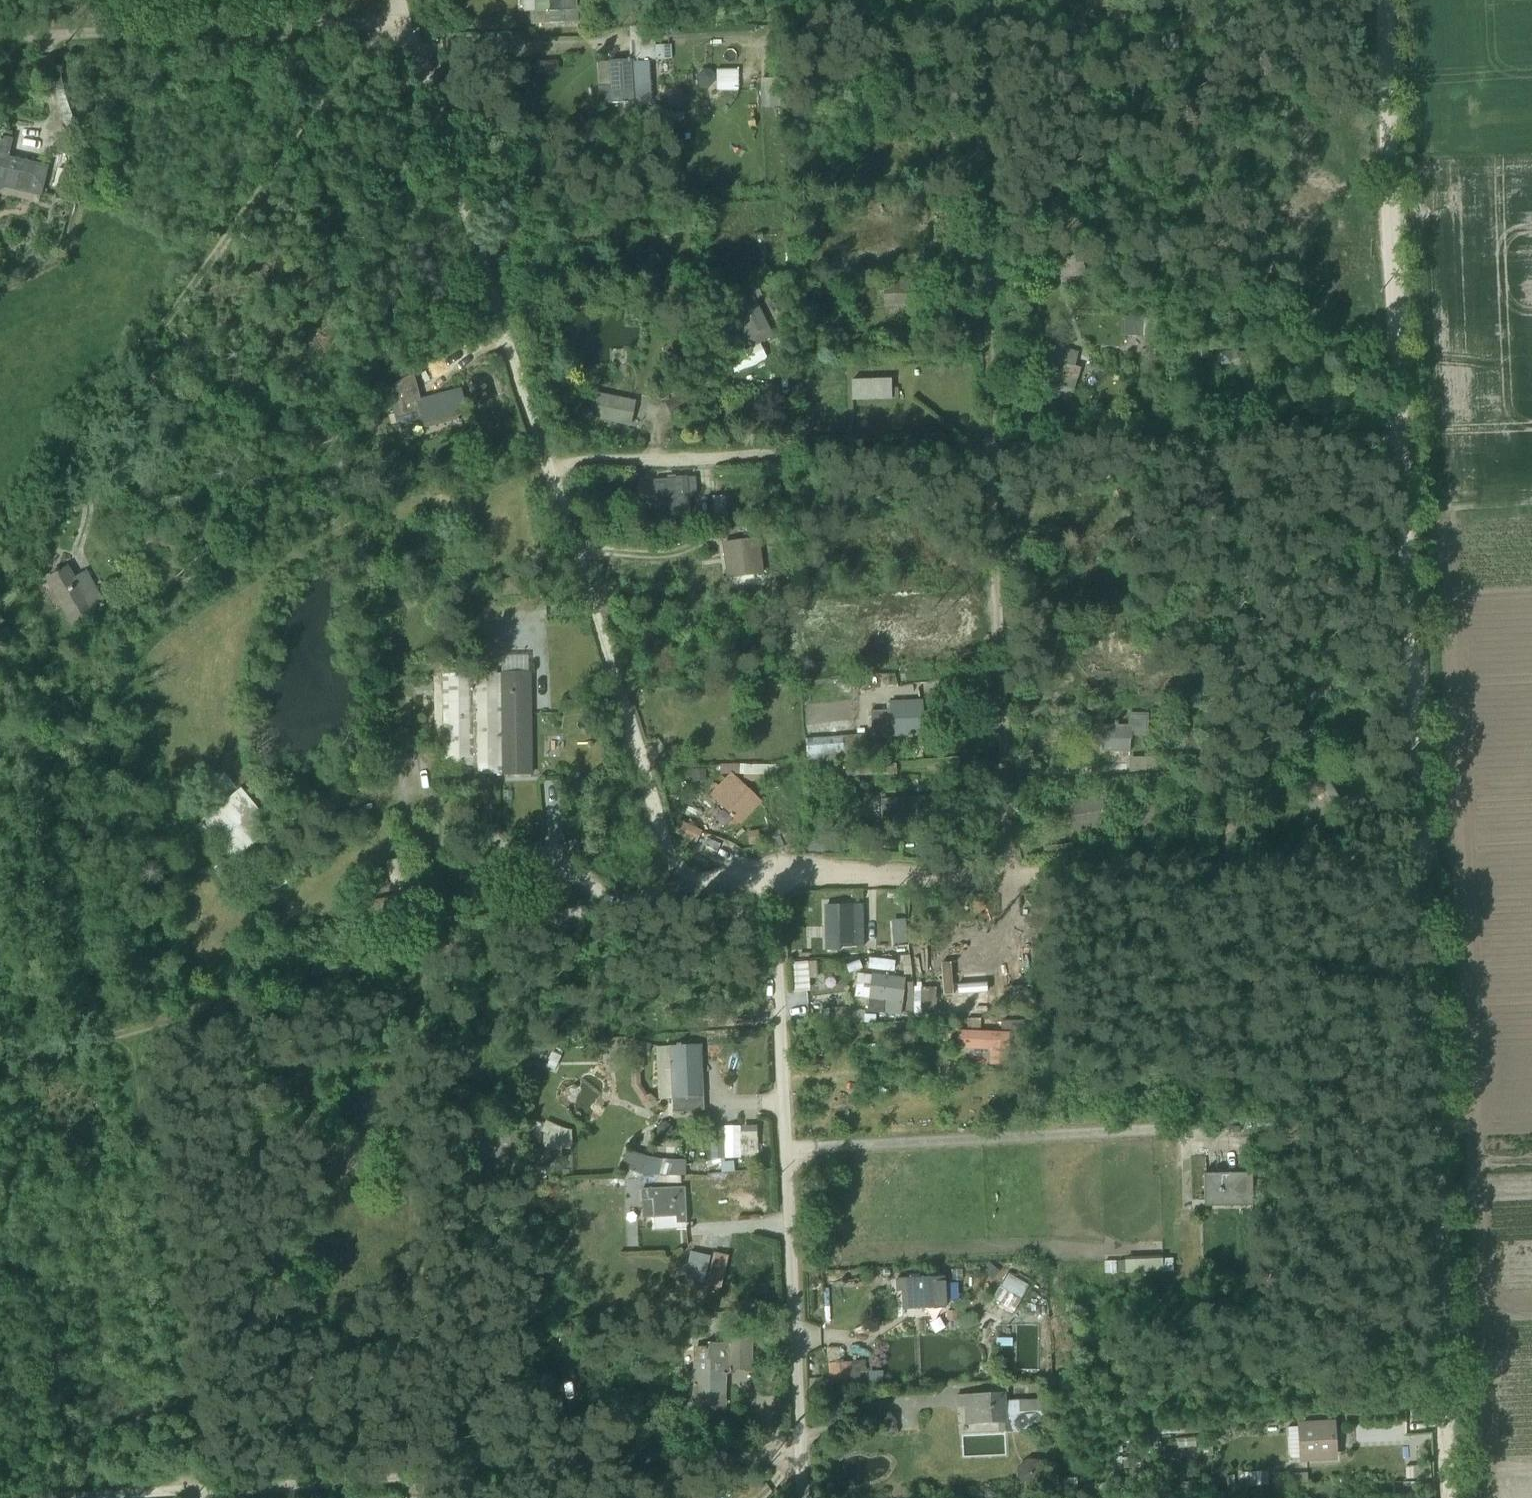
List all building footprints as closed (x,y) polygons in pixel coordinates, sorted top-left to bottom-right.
[(531,25),(578,22),(577,0),(524,0),(524,13),(531,13),(531,25)] [(609,63),(598,63),(599,87),(597,87),(599,104),(607,103),(607,109),(614,109),(614,103),(623,103),(624,115),(641,114),(641,107),(651,106),(649,62),(632,63),(632,61),(656,60),(656,46),(655,27),(629,28),(630,42),(629,42),(630,60),(609,62),(609,63)] [(656,46),(656,60),(671,60),(671,46),(656,46)] [(535,74),(558,73),(558,61),(534,62),(535,74)] [(737,70),(716,69),(715,91),(737,92),(737,70)] [(762,108),(784,106),(782,81),(761,83),(762,108)] [(6,189),(41,196),(49,166),(9,157),(14,139),(0,136),(0,192),(6,189)] [(54,187),(66,190),(70,172),(58,169),(54,187)] [(1080,256),(1057,260),(1061,284),(1084,279),(1080,256)] [(907,279),(883,280),(884,306),(908,306),(907,279)] [(747,338),(752,348),(774,337),(755,301),(755,302),(748,289),(727,299),(734,313),(733,313),(746,339),(747,338)] [(1142,335),(1151,335),(1153,314),(1143,313),(1142,335)] [(1123,337),(1142,337),(1142,318),(1124,317),(1123,337)] [(780,350),(792,350),(792,318),(780,318),(780,350)] [(1082,339),(1091,336),(1086,318),(1077,321),(1082,339)] [(310,355),(335,347),(330,333),(306,341),(310,355)] [(1050,350),(1038,393),(1069,403),(1080,369),(1073,366),(1076,359),(1050,350)] [(1234,351),(1215,352),(1216,366),(1231,365),(1231,364),(1242,368),(1246,355),(1234,351)] [(461,388),(421,399),(414,375),(384,390),(398,426),(421,420),(424,429),(468,418),(461,388)] [(851,381),(852,400),(898,399),(898,390),(890,390),(890,380),(851,381)] [(695,385),(664,401),(672,417),(704,401),(695,385)] [(595,393),(589,418),(631,426),(636,401),(595,393)] [(695,477),(653,481),(656,520),(679,518),(679,515),(691,514),(689,498),(694,497),(694,492),(697,492),(695,477)] [(713,522),(727,521),(726,507),(737,506),(736,494),(725,495),(725,496),(712,497),(713,522)] [(722,543),(727,579),(764,574),(759,538),(722,543)] [(52,572),(44,577),(72,627),(106,605),(86,571),(75,577),(68,566),(53,575),(52,572)] [(1090,648),(1093,672),(1138,668),(1135,644),(1122,645),(1122,640),(1118,640),(1117,633),(1095,635),(1096,647),(1090,648)] [(501,674),(434,675),(434,775),(533,776),(531,673),(529,673),(529,664),(501,664),(501,674)] [(886,704),(886,711),(871,712),(872,733),(890,732),(890,737),(923,735),(921,703),(886,704)] [(1100,725),(1101,752),(1129,752),(1129,739),(1132,739),(1132,737),(1148,737),(1148,714),(1128,714),(1128,726),(1100,725)] [(807,763),(885,759),(885,754),(891,753),(890,743),(884,743),(866,744),(865,735),(806,740),(807,763)] [(1127,778),(1154,778),(1154,758),(1127,758),(1127,778)] [(834,780),(855,778),(855,776),(896,773),(896,764),(854,767),(854,764),(833,765),(834,780)] [(742,782),(776,782),(777,765),(720,765),(720,775),(742,775),(742,782)] [(208,809),(235,788),(225,774),(198,794),(208,809)] [(1336,774),(1317,786),(1330,805),(1349,793),(1336,774)] [(729,816),(732,819),(733,817),(740,823),(760,802),(731,775),(711,796),(730,814),(729,816)] [(937,794),(948,794),(948,776),(936,776),(937,794)] [(209,846),(207,842),(213,837),(220,846),(218,847),(219,849),(218,859),(209,867),(230,888),(244,874),(236,865),(244,857),(242,855),(271,831),(259,817),(263,814),(241,788),(201,821),(202,822),(194,829),(192,826),(185,831),(203,851),(209,846)] [(906,827),(906,824),(939,823),(939,798),(893,799),(893,800),(880,800),(881,824),(902,824),(902,827),(906,827)] [(1069,802),(1072,830),(1104,826),(1103,817),(1112,816),(1111,805),(1102,806),(1101,798),(1069,802)] [(291,838),(282,826),(263,841),(271,852),(291,838)] [(369,921),(416,908),(402,858),(386,862),(394,895),(364,904),(369,921)] [(840,948),(863,948),(862,905),(825,906),(826,951),(840,951),(840,948)] [(882,948),(908,946),(906,921),(891,922),(891,921),(880,922),(882,948)] [(935,1016),(989,1012),(987,972),(950,975),(952,996),(936,996),(936,988),(920,988),(920,1012),(935,1011),(935,1016)] [(867,1013),(901,1019),(906,979),(872,974),(872,976),(858,974),(855,998),(864,998),(862,1009),(867,1009),(867,1013)] [(811,1023),(855,1021),(854,1004),(834,1005),(834,1010),(810,1011),(811,1023)] [(989,1065),(1007,1066),(1009,1034),(956,1031),(955,1049),(990,1051),(989,1065)] [(700,1045),(658,1048),(661,1099),(672,1098),(673,1112),(703,1111),(700,1045)] [(648,1095),(640,1085),(640,1071),(644,1070),(644,1061),(637,1057),(629,1061),(629,1070),(631,1071),(631,1085),(642,1102),(641,1104),(647,1110),(654,1107),(656,1100),(650,1095),(648,1095)] [(473,1124),(474,1159),(510,1158),(510,1144),(520,1144),(519,1122),(473,1124)] [(665,1183),(676,1184),(676,1176),(685,1175),(685,1161),(659,1160),(659,1162),(649,1160),(650,1158),(626,1151),(621,1168),(621,1171),(620,1171),(621,1173),(620,1173),(620,1176),(619,1175),(619,1177),(618,1177),(618,1179),(641,1178),(643,1175),(644,1176),(665,1175),(665,1183)] [(1204,1175),(1204,1207),(1252,1206),(1251,1173),(1204,1175)] [(685,1188),(641,1190),(643,1219),(654,1217),(655,1230),(686,1229),(685,1188)] [(684,1279),(703,1284),(710,1257),(691,1252),(684,1279)] [(706,1286),(721,1289),(729,1256),(713,1253),(706,1286)] [(1126,1274),(1162,1272),(1162,1256),(1125,1258),(1125,1261),(1116,1261),(1117,1272),(1125,1272),(1126,1274)] [(993,1300),(1013,1312),(1030,1283),(1009,1271),(993,1300)] [(902,1310),(946,1308),(944,1277),(895,1279),(896,1292),(902,1292),(902,1310)] [(702,1348),(701,1405),(724,1405),(724,1375),(727,1375),(729,1374),(730,1372),(730,1371),(730,1369),(752,1369),(753,1331),(727,1331),(727,1343),(707,1344),(707,1348),(702,1348)] [(831,1391),(866,1388),(864,1361),(828,1364),(831,1391)] [(1009,1434),(1046,1432),(1044,1400),(1006,1401),(1005,1384),(987,1385),(988,1394),(955,1396),(955,1408),(964,1407),(965,1425),(998,1424),(998,1433),(1009,1433),(1009,1434)] [(1301,1463),(1336,1461),(1335,1421),(1299,1422),(1299,1427),(1286,1427),(1288,1459),(1301,1458),(1301,1463)] [(1158,1434),(1184,1434),(1184,1426),(1157,1427),(1158,1434)] [(1203,1457),(1213,1457),(1212,1440),(1202,1441),(1203,1457)] [(1025,1488),(1038,1488),(1045,1480),(1046,1469),(1038,1460),(1027,1460),(1019,1466),(1017,1478),(1025,1488)] [(1406,1479),(1430,1478),(1430,1467),(1405,1468),(1406,1479)] [(1238,1486),(1269,1485),(1268,1473),(1238,1473),(1238,1486)] [(1290,1483),(1306,1483),(1306,1473),(1290,1473),(1290,1483)]
